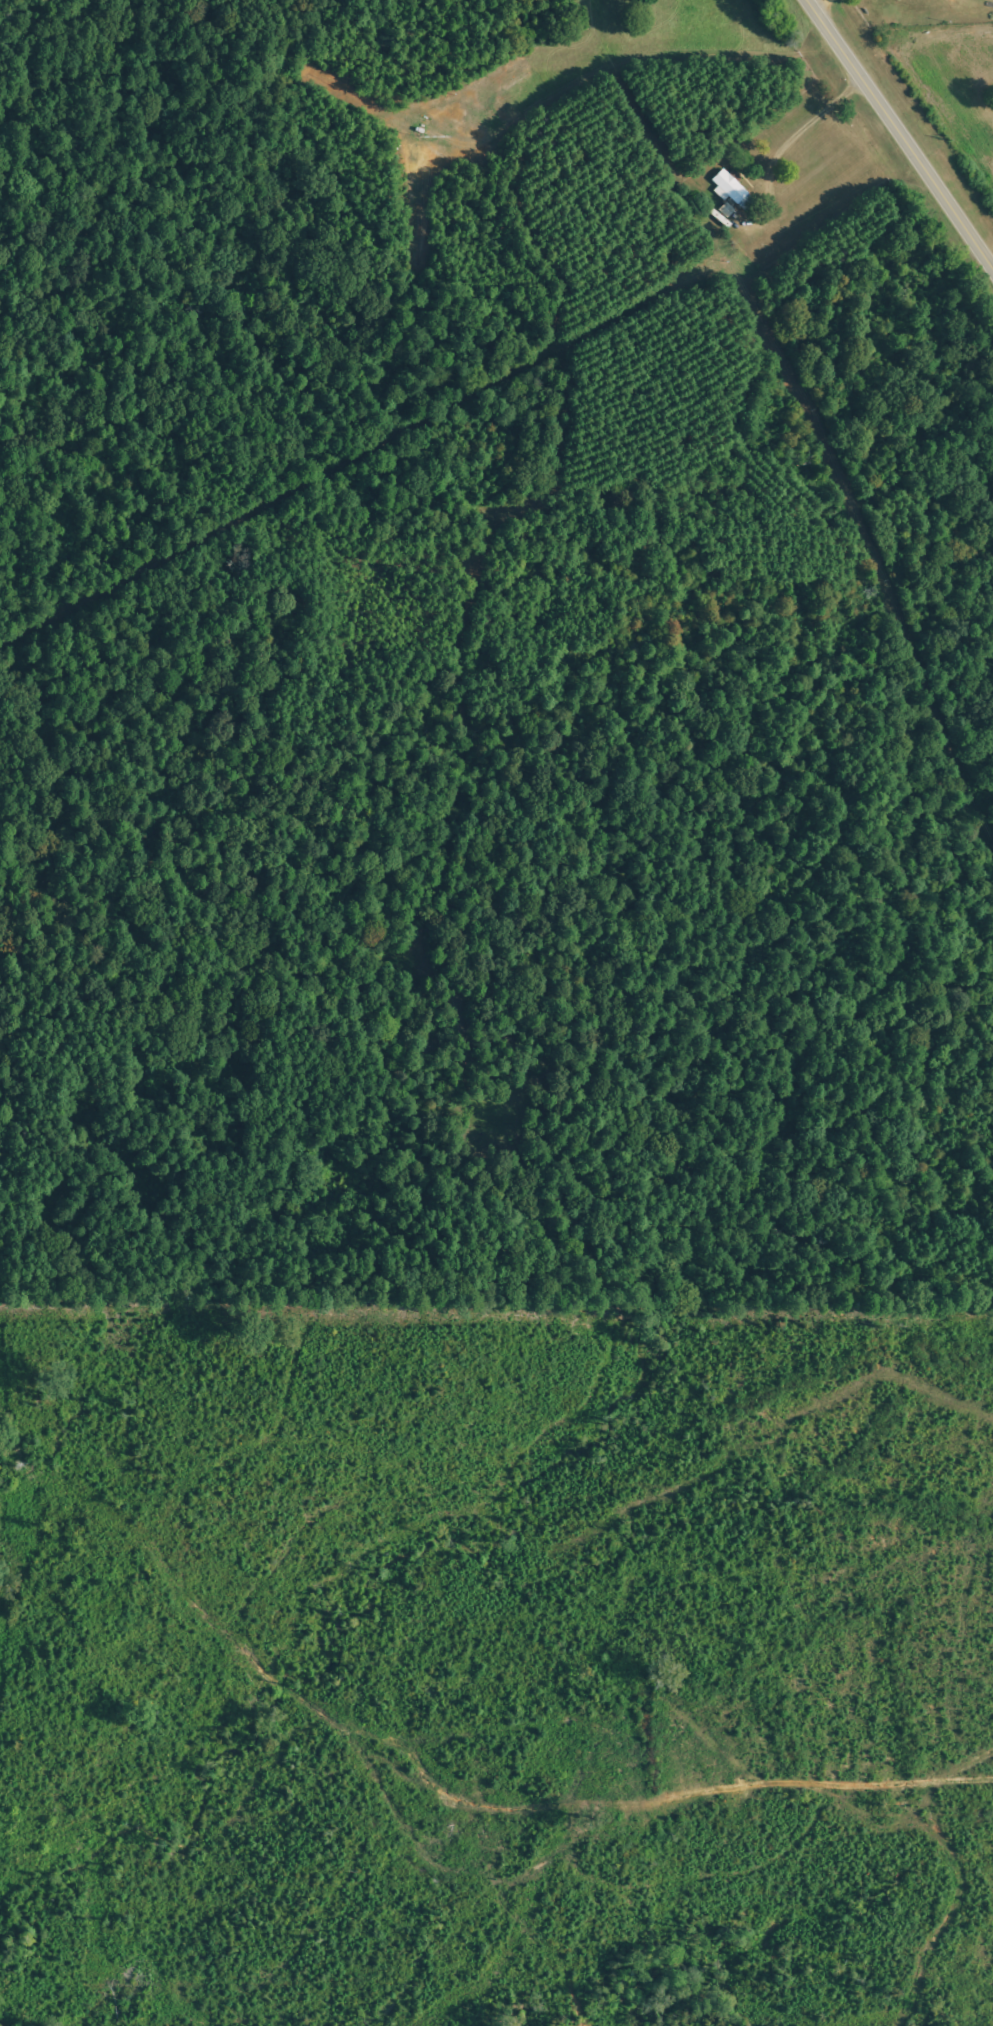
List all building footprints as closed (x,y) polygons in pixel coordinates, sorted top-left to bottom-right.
[(729,219),(736,210),(726,203),(720,211),(729,219)]
